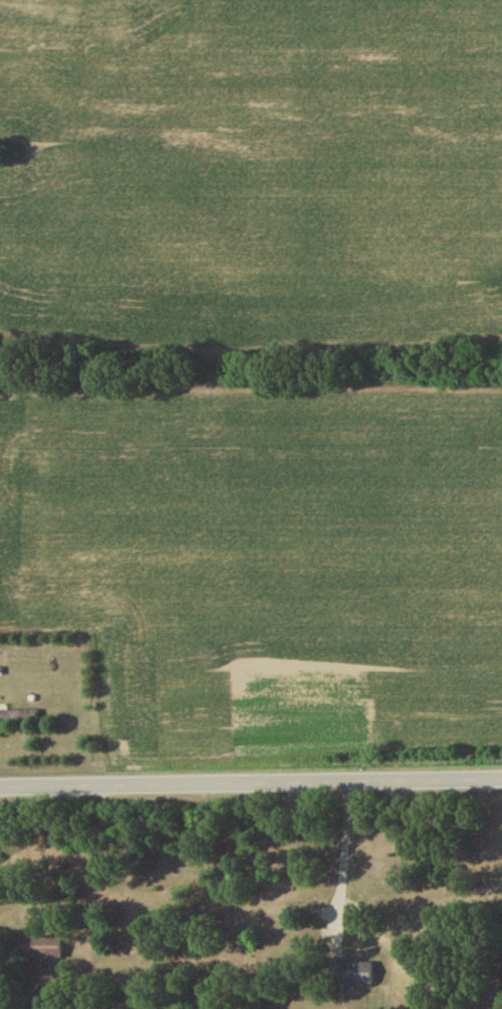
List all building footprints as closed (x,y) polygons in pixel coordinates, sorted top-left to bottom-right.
[(0,712),(0,723),(37,723),(37,712),(0,712)] [(18,939),(18,962),(62,962),(62,939),(18,939)] [(372,988),(372,963),(326,962),(325,987),(372,988)]
